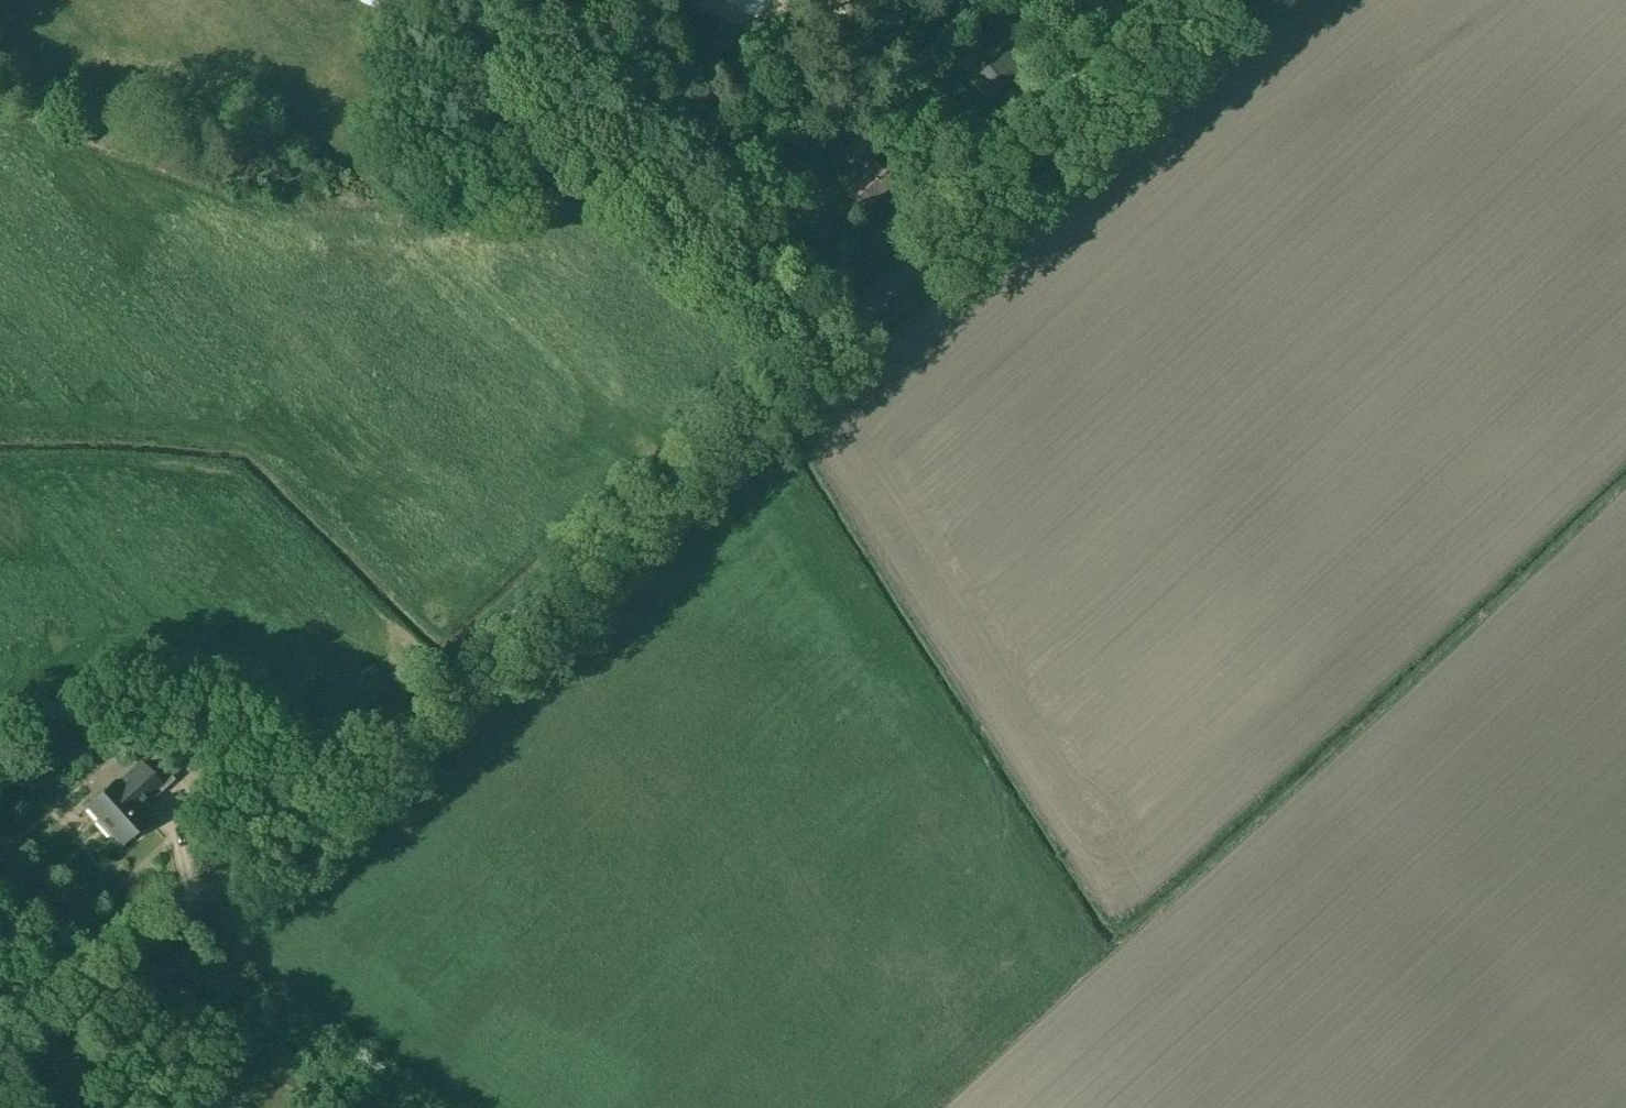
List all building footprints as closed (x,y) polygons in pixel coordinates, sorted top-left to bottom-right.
[(768,0),(730,0),(759,17),(772,4),(768,0)] [(1012,14),(1025,26),(1034,17),(1022,5),(1012,14)] [(990,98),(1034,60),(1017,40),(983,70),(989,77),(979,85),(990,98)] [(854,183),(871,203),(895,181),(869,152),(886,137),(876,125),(846,151),(865,173),(854,183)] [(141,762),(117,784),(114,781),(88,805),(100,818),(97,820),(110,835),(113,832),(122,843),(148,819),(139,808),(147,801),(144,798),(160,783),(141,762)]
